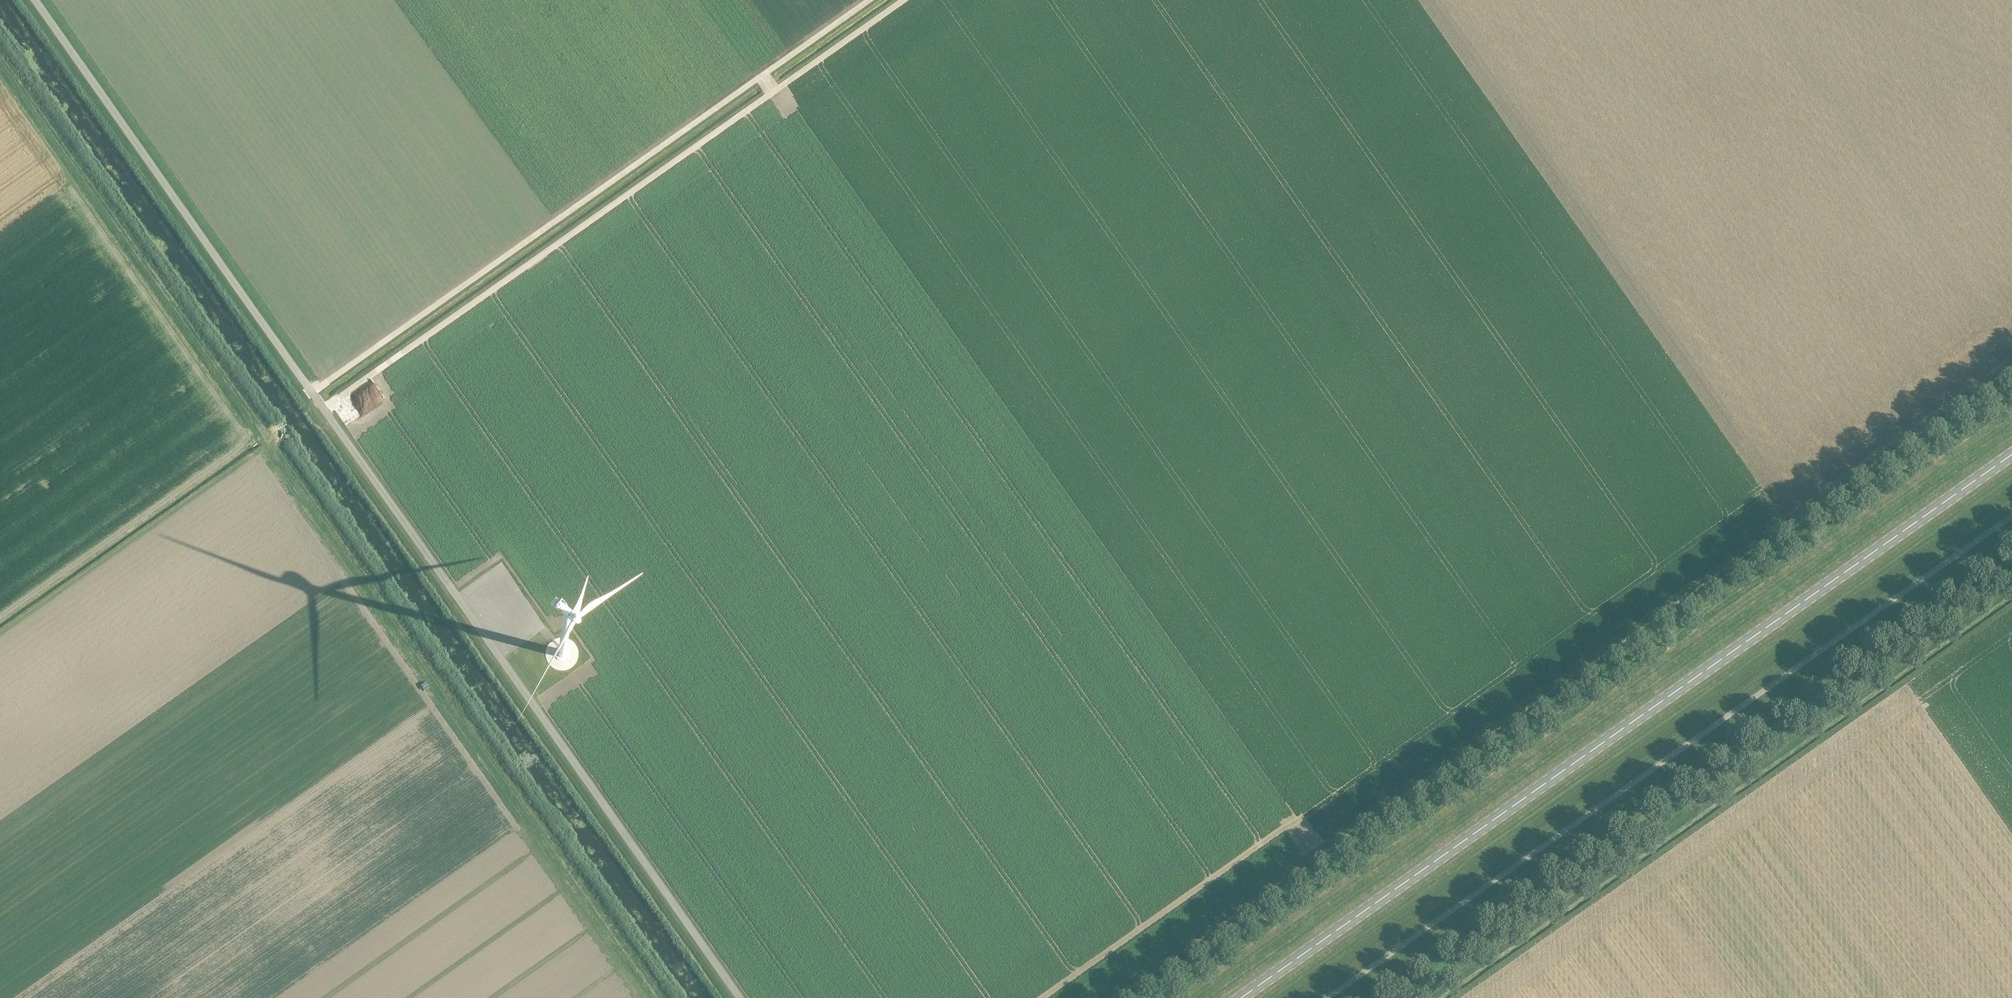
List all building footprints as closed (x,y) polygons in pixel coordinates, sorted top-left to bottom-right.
[(366,391),(354,400),(364,412),(376,403),(366,391)] [(558,654),(558,655),(558,656),(558,657),(559,657),(559,658),(560,658),(561,659),(562,659),(563,659),(564,658),(565,658),(565,657),(566,657),(566,656),(566,655),(567,654),(566,653),(566,652),(565,651),(564,650),(563,650),(562,650),(561,650),(560,650),(559,651),(558,652),(558,653),(558,654)]
